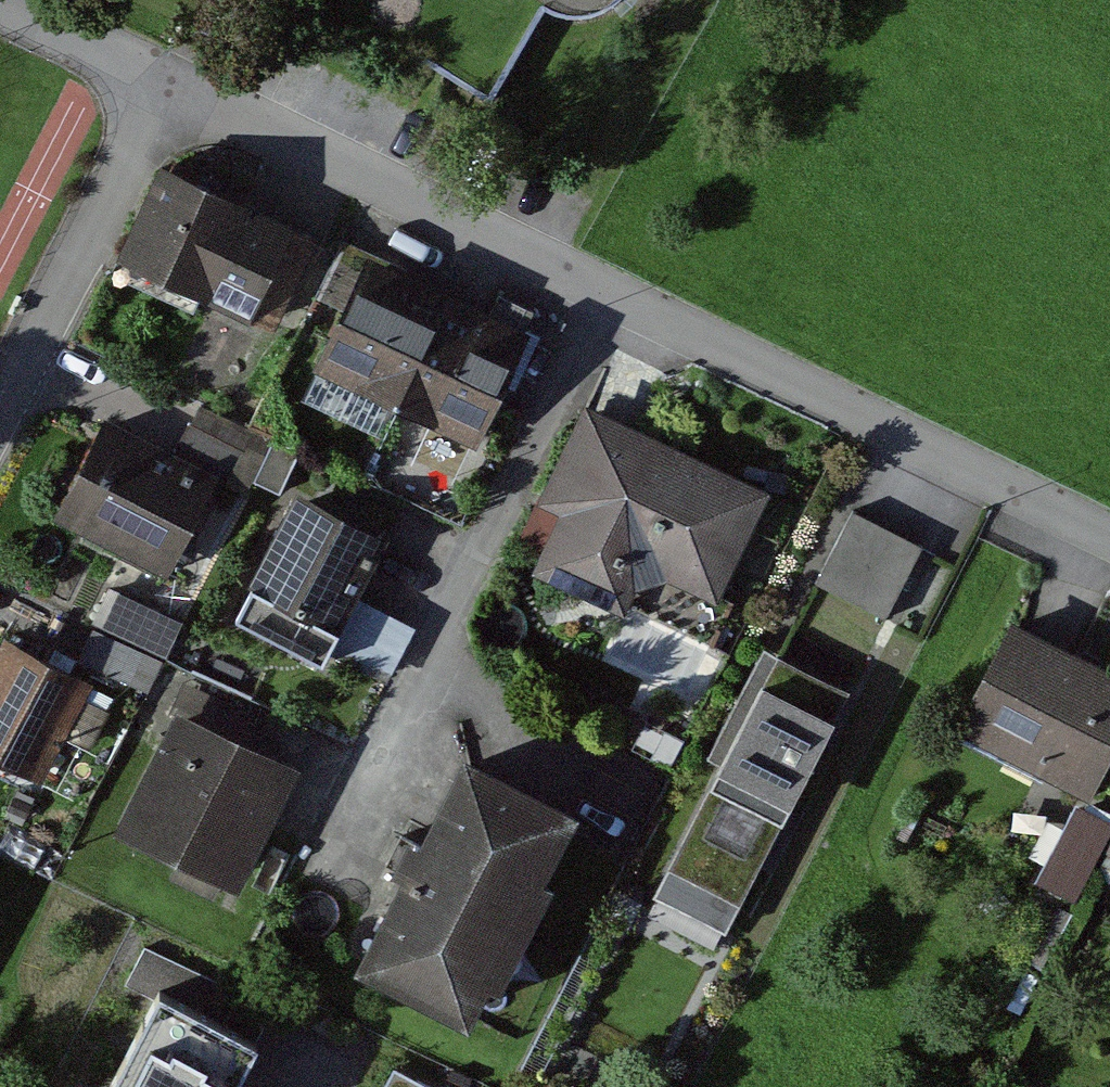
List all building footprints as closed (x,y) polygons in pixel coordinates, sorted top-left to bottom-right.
[(301,221),(175,154),(131,237),(258,304),(301,221)] [(528,329),(380,252),(330,348),(478,425),(528,329)] [(779,497),(597,399),(546,494),(574,508),(547,559),(623,600),(645,560),(723,602),(779,497)] [(229,485),(115,416),(61,506),(175,574),(229,485)] [(393,535),(306,489),(259,579),(346,625),(393,535)] [(862,508),(825,580),(898,617),(935,545),(862,508)] [(1109,770),(1109,659),(1028,613),(969,720),(1098,791),(1109,770)] [(17,639),(0,668),(0,745),(49,774),(99,688),(17,639)] [(662,893),(735,930),(859,689),(772,645),(717,753),(731,760),(662,893)] [(299,769),(188,709),(128,820),(239,880),(299,769)] [(579,805),(473,748),(364,952),(470,1009),(579,805)] [(161,979),(106,1086),(227,1086),(257,1027),(161,979)] [(405,1060),(391,1086),(456,1086),(405,1060)]
